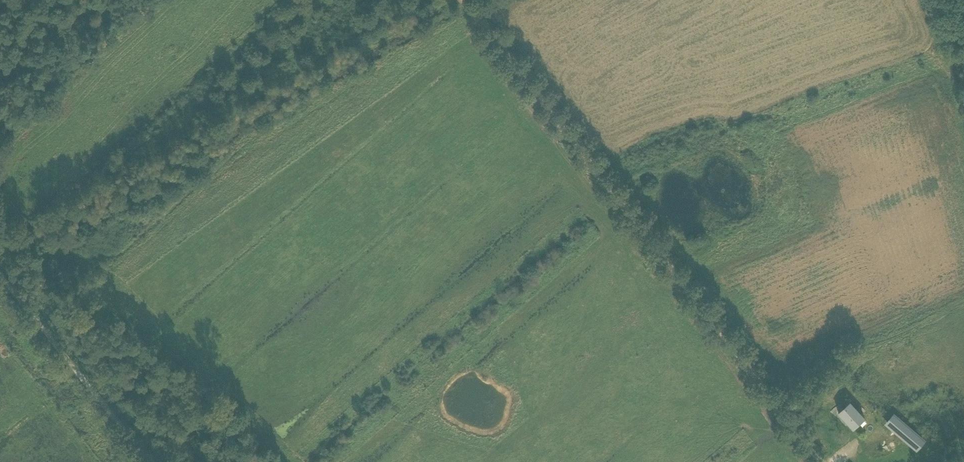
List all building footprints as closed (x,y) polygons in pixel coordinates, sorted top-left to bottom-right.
[(865,418),(850,401),(837,412),(853,429),(865,418)] [(891,416),(869,436),(878,446),(900,426),(891,416)]
